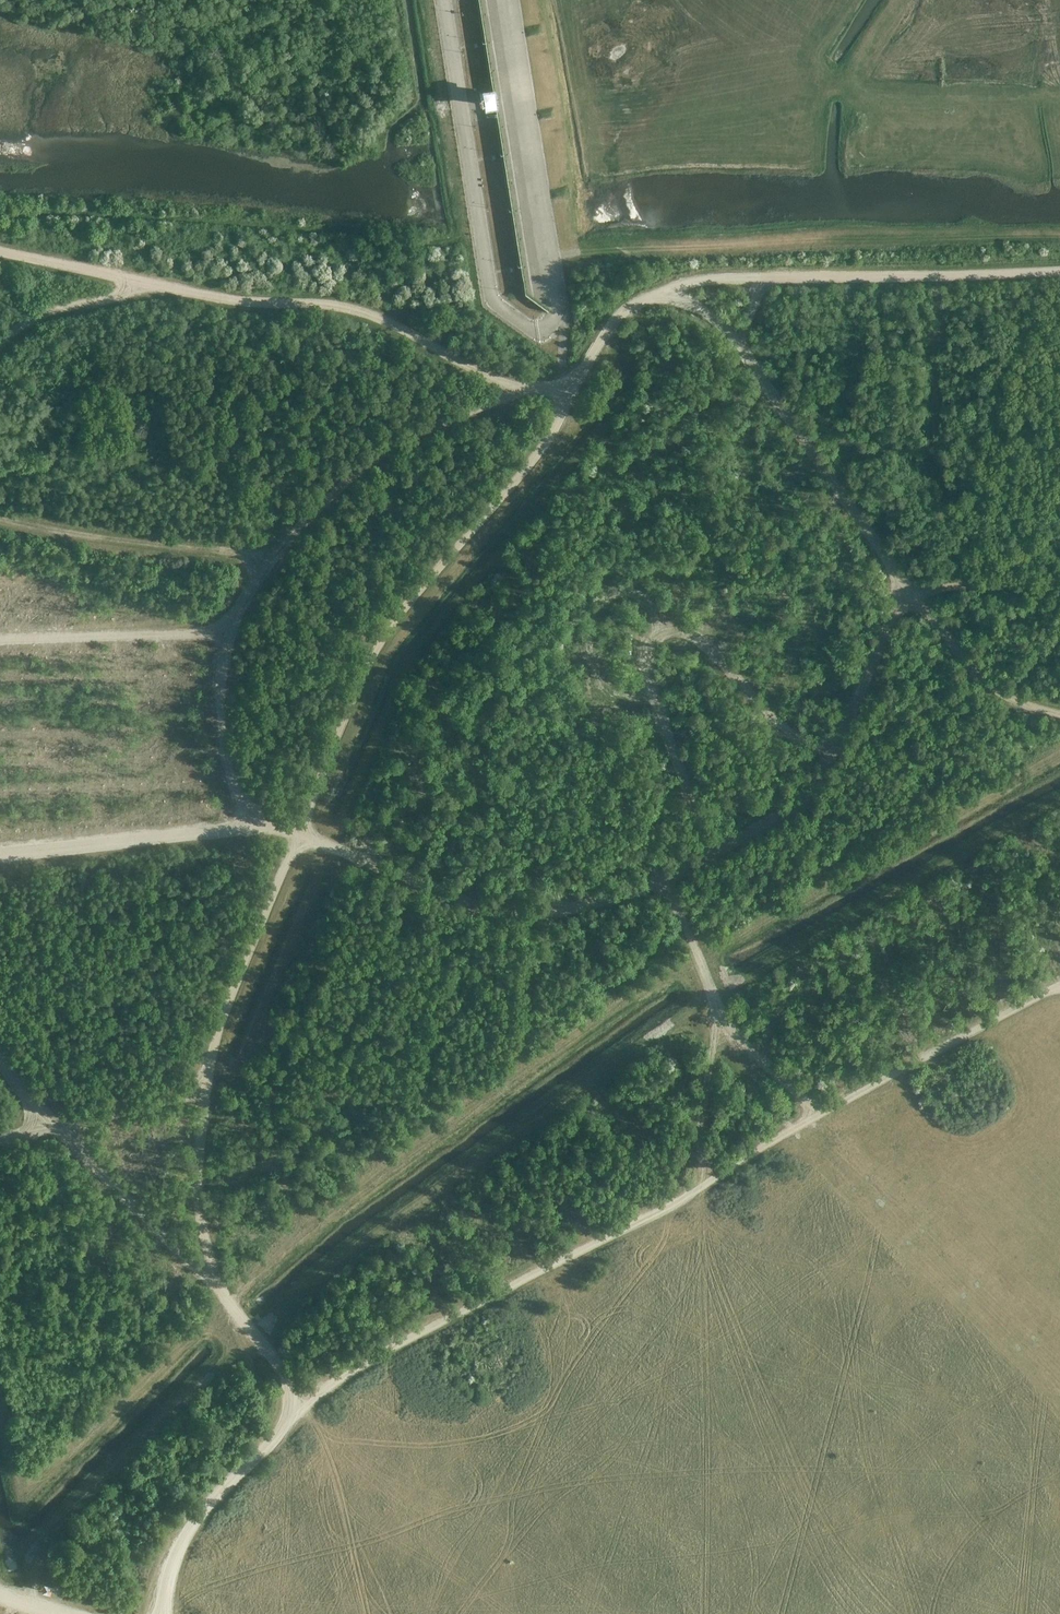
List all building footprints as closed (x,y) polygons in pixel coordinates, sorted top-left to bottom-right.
[(504,89),(492,90),(493,109),(505,109),(504,89)] [(481,104),(492,102),(491,91),(480,93),(481,104)] [(46,1590),(56,1593),(58,1585),(48,1582),(46,1590)]
